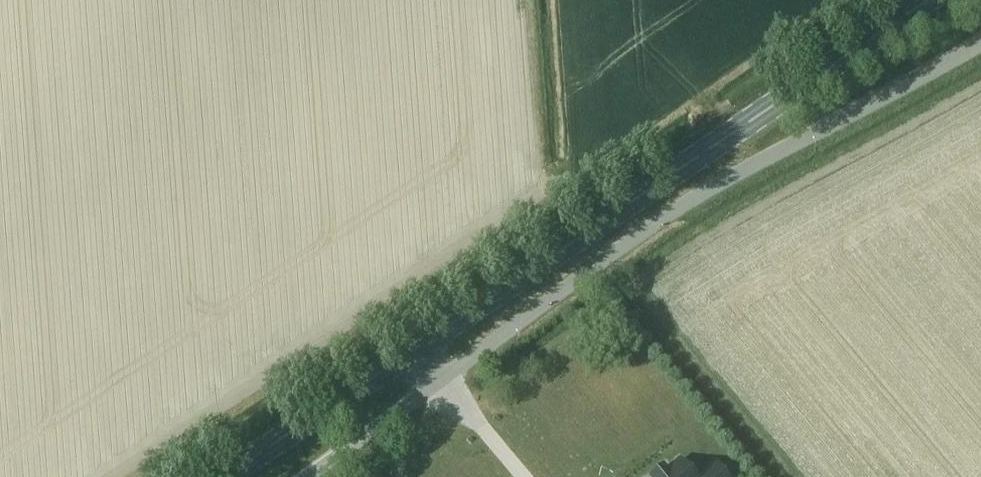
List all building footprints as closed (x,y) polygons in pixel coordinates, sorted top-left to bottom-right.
[(679,460),(666,471),(663,467),(650,476),(693,476),(679,460)] [(700,476),(725,476),(714,465),(700,476)]
